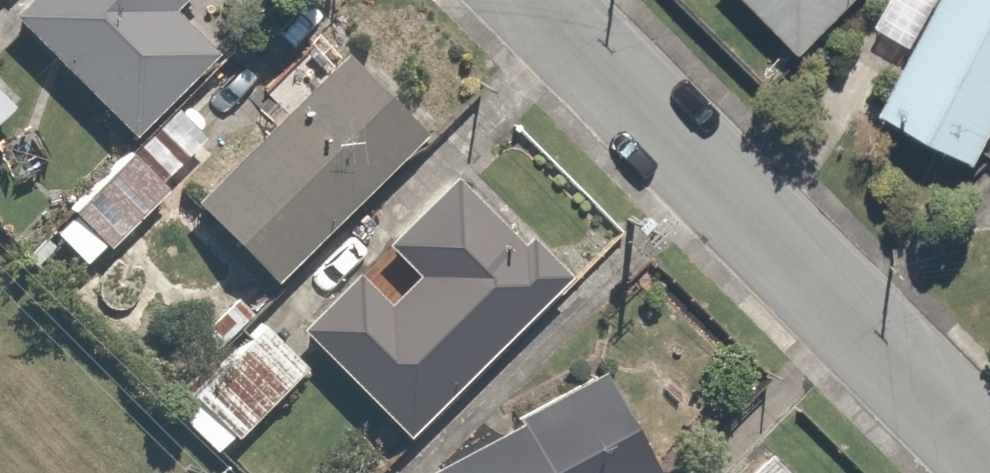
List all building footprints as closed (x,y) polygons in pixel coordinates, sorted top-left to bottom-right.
[(13,20),(131,141),(218,57),(169,8),(177,0),(34,0),(13,20)] [(803,44),(848,0),(760,0),(803,44)] [(876,29),(906,45),(876,103),(974,153),(989,123),(989,0),(891,0),(876,29)] [(433,136),(344,45),(185,199),(275,291),(433,136)] [(14,112),(0,98),(0,126),(14,112)] [(405,430),(565,274),(457,163),(379,239),(414,275),(390,298),(356,263),(297,319),(405,430)] [(89,180),(44,225),(84,265),(129,220),(89,180)] [(307,370),(260,322),(185,394),(231,443),(307,370)] [(619,368),(428,472),(677,472),(619,368)] [(757,442),(730,472),(794,472),(757,442)]
